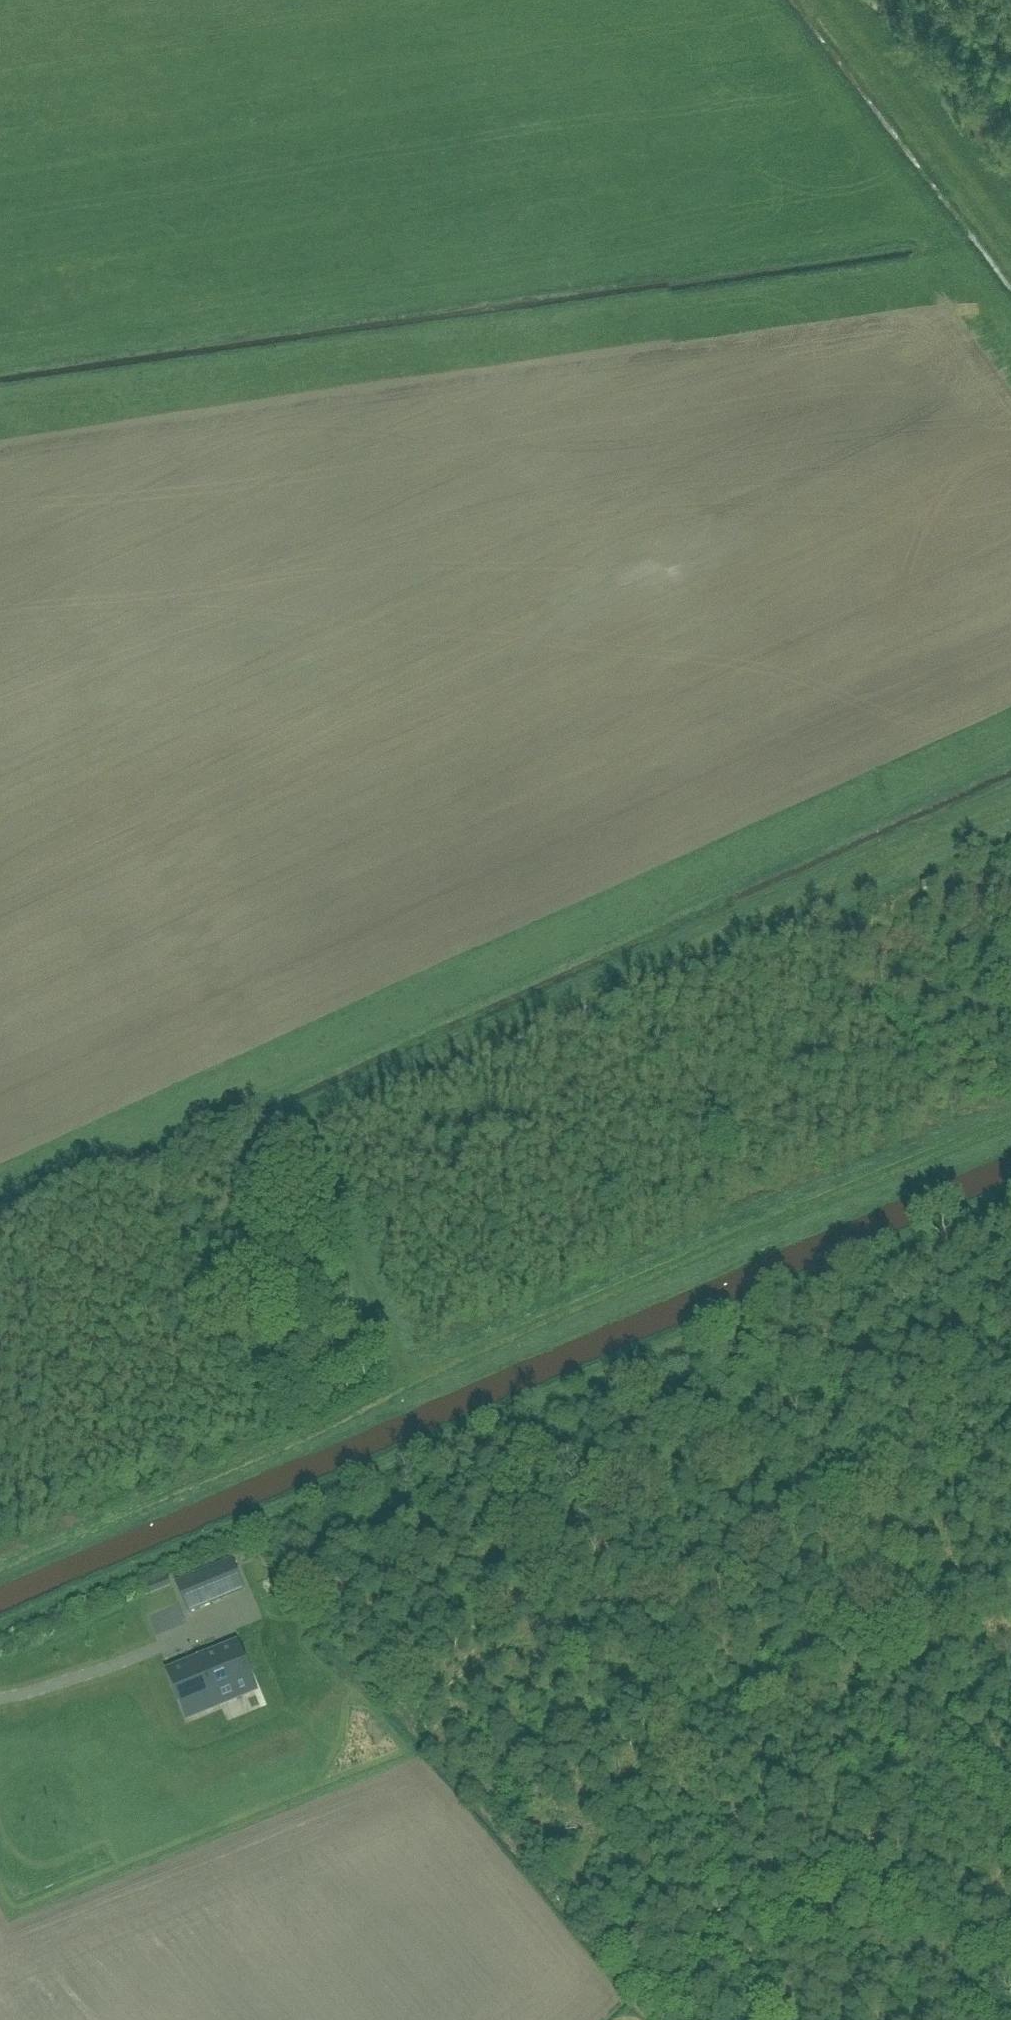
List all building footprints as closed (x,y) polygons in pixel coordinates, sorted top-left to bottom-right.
[(189,1615),(222,1601),(245,1592),(236,1572),(232,1562),(176,1585),(189,1615)] [(254,1693),(236,1648),(202,1661),(171,1674),(173,1681),(181,1700),(189,1719),(197,1716),(254,1693)]
